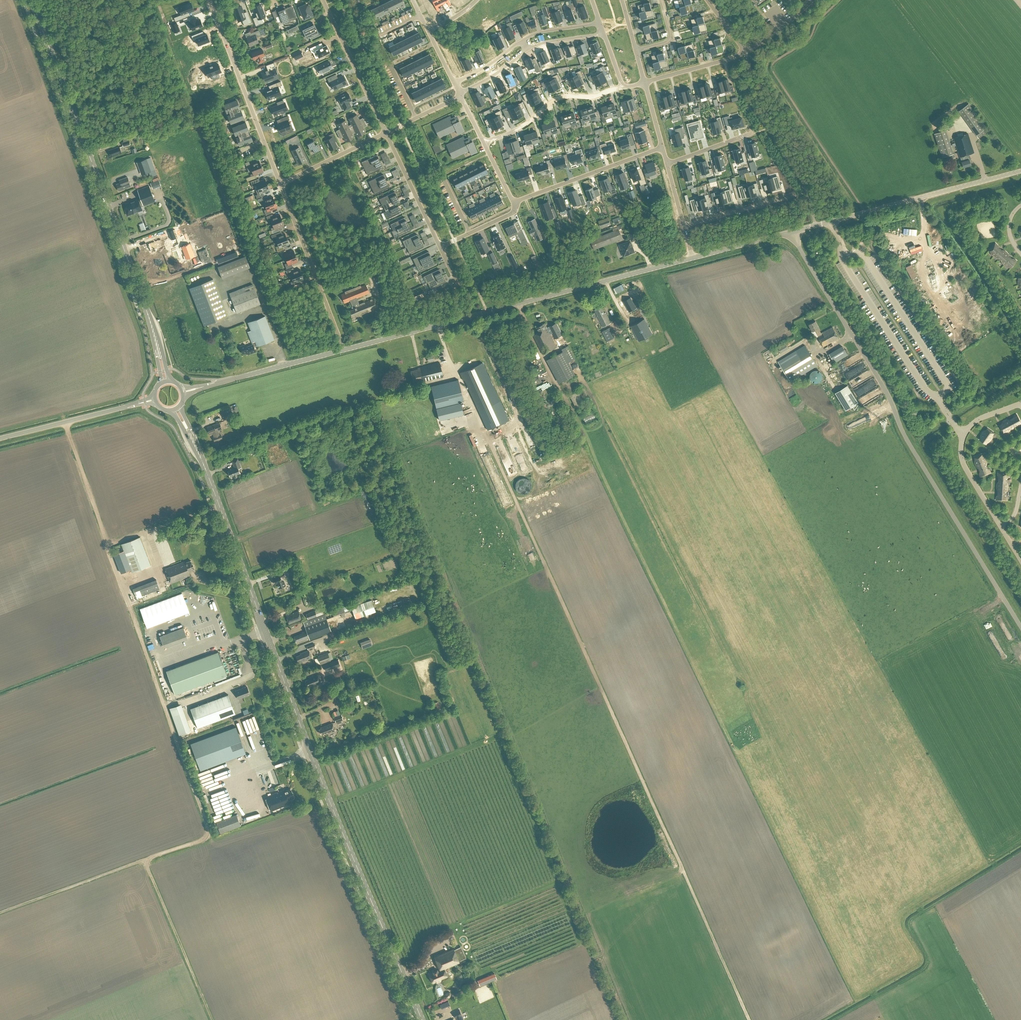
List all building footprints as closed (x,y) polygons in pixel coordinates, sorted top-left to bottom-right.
[(390,0),(385,3),(390,11),(394,9),(390,0)] [(390,0),(394,9),(399,6),(396,0),(391,0),(390,0)] [(489,3),(494,10),(490,13),(496,19),(502,14),(498,11),(503,7),(500,4),(500,3),(498,1),(497,0),(492,0),(489,3)] [(650,2),(637,5),(639,12),(652,9),(650,2)] [(184,14),(189,12),(193,10),(190,3),(179,7),(182,14),(174,17),(175,21),(186,17),(184,14)] [(385,3),(381,5),(385,14),(390,11),(385,3)] [(569,9),(565,11),(569,21),(575,19),(573,12),(575,11),(572,3),(567,5),(569,9)] [(261,4),(253,7),(257,19),(254,20),(256,26),(263,23),(262,19),(261,19),(261,18),(265,16),(261,4)] [(303,6),(301,7),(300,4),(295,4),(299,13),(301,12),(304,17),(307,16),(308,17),(312,15),(308,6),(306,4),(303,5),(303,6)] [(554,7),(556,11),(552,13),(555,23),(563,20),(561,14),(563,13),(562,9),(560,4),(554,7)] [(692,4),(680,7),(682,14),(694,11),(692,4)] [(381,5),(376,8),(380,16),(385,14),(381,5)] [(241,6),(234,9),(238,20),(242,19),(243,20),(242,21),(244,25),(252,23),(249,16),(245,17),(244,13),(241,6)] [(544,14),(539,15),(542,25),(548,23),(546,18),(550,17),(545,6),(541,7),(544,14)] [(584,6),(577,8),(582,19),(588,17),(584,6)] [(280,16),(283,24),(290,21),(290,20),(296,18),(291,7),(290,7),(282,9),(281,7),(275,10),(277,16),(280,16)] [(376,8),(371,10),(375,19),(380,16),(376,8)] [(652,9),(639,12),(641,19),(654,16),(652,9)] [(488,24),(493,20),(488,14),(486,16),(481,10),(475,15),(483,24),(486,21),(488,24)] [(528,16),(525,17),(527,22),(528,22),(529,25),(530,25),(532,29),(538,27),(535,19),(531,20),(532,21),(530,22),(529,22),(529,21),(529,20),(528,16)] [(703,16),(691,19),(693,26),(705,23),(703,16)] [(191,22),(190,23),(192,30),(203,26),(200,19),(197,20),(196,20),(195,18),(190,20),(191,22)] [(516,24),(520,34),(527,30),(523,21),(516,24)] [(311,39),(320,35),(317,28),(315,29),(314,27),(315,27),(312,22),(303,27),(306,31),(307,31),(308,33),(311,39)] [(507,40),(514,36),(511,29),(513,28),(510,22),(507,23),(508,27),(502,29),(507,40)] [(177,23),(171,25),(174,33),(180,31),(177,23)] [(655,23),(643,26),(645,33),(657,30),(655,23)] [(705,23),(693,26),(695,33),(707,30),(705,23)] [(251,33),(252,35),(246,37),(250,46),(253,45),(258,43),(256,37),(266,34),(264,28),(251,33)] [(657,30),(645,33),(647,40),(659,37),(657,30)] [(201,32),(191,36),(193,39),(195,38),(198,46),(209,41),(207,34),(202,36),(201,32)] [(419,32),(414,35),(418,43),(423,40),(419,32)] [(414,35),(409,37),(413,45),(418,43),(414,35)] [(499,35),(492,38),(497,48),(504,45),(501,39),(499,35)] [(409,37),(404,40),(408,48),(413,45),(409,37)] [(720,38),(708,41),(710,48),(722,45),(720,38)] [(404,40),(399,42),(403,50),(408,48),(404,40)] [(399,42),(394,44),(398,52),(403,50),(399,42)] [(593,51),(590,51),(592,57),(598,56),(597,53),(600,52),(597,42),(594,43),(594,42),(592,43),(591,44),(590,44),(593,51)] [(321,43),(309,48),(312,53),(313,52),(315,51),(319,57),(320,57),(320,58),(324,56),(323,55),(330,52),(326,45),(323,47),(321,43)] [(578,48),(576,49),(578,55),(581,54),(587,52),(584,43),(578,45),(578,48)] [(692,43),(685,45),(688,57),(695,55),(692,43)] [(394,44),(389,47),(393,55),(398,52),(394,44)] [(569,45),(563,47),(567,57),(572,55),(572,54),(576,53),(577,53),(574,46),(570,48),(569,45)] [(685,45),(678,47),(681,59),(688,57),(685,45)] [(722,45),(710,48),(712,55),(724,52),(722,45)] [(207,47),(196,52),(198,58),(202,57),(204,62),(216,57),(212,49),(208,51),(207,47)] [(558,47),(551,49),(555,60),(564,56),(562,50),(559,51),(558,47)] [(264,56),(262,49),(251,53),(254,60),(257,58),(259,63),(264,61),(263,56),(264,56)] [(481,53),(479,49),(478,49),(474,51),(473,50),(470,51),(473,57),(474,57),(477,63),(484,60),(481,54),(481,53)] [(300,50),(293,53),(295,59),(303,55),(300,50)] [(546,51),(538,54),(541,61),(539,62),(542,69),(546,67),(544,63),(550,61),(546,51)] [(726,51),(719,55),(721,59),(729,55),(726,51)] [(663,52),(651,55),(653,62),(665,59),(663,52)] [(466,58),(461,60),(465,70),(472,67),(469,60),(471,59),(469,53),(465,55),(466,58)] [(429,54),(424,56),(428,64),(433,62),(429,54)] [(424,56),(419,59),(424,67),(428,64),(424,56)] [(525,60),(529,69),(534,67),(537,72),(541,70),(536,58),(536,57),(536,58),(532,60),(531,57),(525,60)] [(419,59),(415,61),(419,69),(424,67),(419,59)] [(665,59),(653,62),(655,69),(667,66),(665,59)] [(320,74),(333,68),(329,61),(317,67),(320,74)] [(415,61),(410,64),(414,72),(419,69),(415,61)] [(266,72),(262,74),(264,80),(267,79),(267,81),(272,80),(271,78),(276,76),(275,74),(275,72),(274,72),(273,69),(272,67),(275,66),(273,62),(266,65),(267,70),(265,71),(266,72)] [(210,67),(205,69),(208,77),(211,76),(212,80),(220,77),(218,73),(221,72),(218,64),(212,66),(212,65),(210,66),(210,67)] [(410,64),(405,66),(409,74),(414,72),(410,64)] [(405,66),(400,68),(404,77),(409,74),(405,66)] [(600,72),(597,74),(602,83),(607,81),(605,75),(607,74),(606,71),(603,66),(598,68),(600,72)] [(521,69),(515,71),(520,82),(526,79),(521,69)] [(576,74),(573,76),(578,86),(583,83),(580,78),(584,76),(581,70),(575,73),(576,74)] [(334,90),(347,83),(343,75),(338,78),(336,74),(327,78),(329,83),(330,82),(334,90)] [(510,74),(505,76),(510,85),(514,83),(515,84),(516,83),(514,77),(512,78),(510,74)] [(552,76),(549,78),(550,80),(555,90),(560,87),(558,81),(560,80),(557,74),(552,76)] [(602,83),(597,74),(592,76),(591,75),(588,76),(591,82),(594,80),(596,86),(602,83)] [(573,75),(564,79),(567,84),(570,83),(573,89),(578,86),(573,76),(573,75)] [(441,78),(437,81),(441,89),(445,86),(441,78)] [(727,79),(722,80),(722,81),(725,92),(731,91),(731,92),(734,91),(732,84),(729,85),(727,79)] [(545,81),(541,83),(543,87),(544,88),(547,87),(550,92),(555,90),(550,80),(548,81),(545,82),(545,81)] [(267,93),(266,93),(268,100),(281,95),(278,86),(282,85),(281,81),(269,86),(270,89),(267,91),(267,93)] [(437,81),(432,83),(436,91),(441,89),(437,81)] [(718,89),(715,89),(717,95),(720,94),(720,93),(725,92),(722,81),(716,82),(718,89)] [(502,82),(496,85),(499,91),(496,92),(499,98),(501,97),(500,94),(507,91),(502,82)] [(216,83),(206,86),(208,90),(213,88),(216,95),(228,91),(226,84),(217,87),(216,83)] [(432,83),(427,85),(431,94),(436,91),(432,83)] [(709,84),(703,85),(703,86),(706,97),(712,96),(712,97),(715,96),(713,90),(711,90),(709,84)] [(427,85),(422,88),(426,96),(431,94),(427,85)] [(485,89),(484,90),(486,95),(488,94),(490,99),(496,96),(490,85),(485,88),(485,89)] [(699,94),(697,95),(698,100),(701,99),(701,98),(706,97),(703,86),(698,87),(699,94)] [(535,92),(532,94),(536,103),(542,100),(539,94),(542,93),(539,87),(533,90),(535,92)] [(422,88),(417,90),(421,98),(426,96),(422,88)] [(690,89),(685,90),(685,91),(688,102),(693,101),(694,103),(697,102),(695,95),(692,95),(690,89)] [(417,90),(412,93),(416,101),(421,98),(417,90)] [(478,91),(472,94),(477,105),(484,101),(486,100),(484,95),(481,96),(478,91)] [(681,99),(678,100),(680,105),(688,103),(688,102),(685,91),(679,93),(681,99)] [(527,92),(522,95),(525,101),(528,100),(531,105),(536,103),(532,94),(529,95),(527,92)] [(340,97),(338,98),(344,110),(351,107),(350,103),(349,104),(348,102),(351,100),(348,93),(344,95),(344,94),(340,96),(340,97)] [(672,94),(666,95),(666,96),(670,108),(678,105),(677,100),(674,100),(672,94)] [(662,104),(660,105),(661,111),(665,111),(664,110),(670,108),(666,96),(661,98),(662,104)] [(633,98),(628,100),(631,110),(637,109),(633,98)] [(224,106),(227,113),(229,112),(230,115),(228,116),(231,123),(244,118),(241,111),(240,111),(239,108),(240,108),(237,100),(224,106)] [(277,105),(271,107),(274,115),(285,111),(282,105),(285,104),(283,100),(277,102),(277,105)] [(628,100),(622,102),(626,114),(628,114),(627,111),(631,110),(628,100)] [(518,104),(513,107),(513,108),(518,117),(523,114),(521,109),(523,107),(521,102),(518,104)] [(609,105),(608,105),(611,115),(617,113),(618,117),(621,116),(619,110),(616,111),(614,103),(609,105)] [(959,111),(976,135),(986,128),(969,103),(959,111)] [(608,105),(602,107),(604,115),(601,116),(603,122),(607,121),(606,119),(612,117),(611,115),(608,105)] [(588,108),(587,108),(591,120),(597,118),(593,106),(588,108)] [(513,108),(508,110),(512,119),(518,117),(513,108)] [(587,108),(581,110),(584,118),(581,119),(583,125),(586,124),(585,121),(591,120),(587,108)] [(496,115),(493,117),(498,127),(503,124),(500,119),(503,117),(500,110),(495,113),(496,115)] [(574,113),(568,114),(571,126),(577,124),(578,127),(581,126),(579,119),(576,120),(574,113)] [(336,131),(340,139),(344,137),(346,142),(354,138),(352,134),(356,132),(358,136),(366,132),(363,127),(367,125),(363,117),(359,119),(357,114),(349,118),(352,124),(348,125),(345,120),(337,124),(340,129),(336,131)] [(567,115),(561,116),(564,124),(561,125),(563,131),(566,130),(566,128),(571,126),(568,114),(567,115)] [(278,124),(277,124),(280,132),(281,132),(282,135),(290,132),(287,126),(290,125),(290,124),(288,120),(289,120),(288,115),(280,118),(280,119),(281,122),(278,124)] [(439,137),(455,129),(457,133),(464,130),(459,121),(458,121),(455,116),(451,118),(450,116),(433,124),(439,137)] [(729,116),(725,117),(727,124),(731,123),(732,128),(744,125),(742,117),(733,120),(732,117),(730,118),(729,116)] [(487,119),(484,120),(487,125),(489,124),(492,129),(498,127),(493,117),(487,119)] [(718,120),(710,122),(714,134),(721,132),(719,125),(722,124),(720,117),(717,118),(718,120)] [(555,121),(549,123),(552,134),(558,132),(557,131),(558,130),(555,121)] [(693,126),(688,127),(692,140),(704,137),(700,122),(692,124),(693,126)] [(238,134),(239,137),(236,138),(239,146),(253,141),(250,133),(249,134),(248,131),(249,130),(246,123),(232,128),(235,135),(238,134)] [(545,133),(542,134),(544,139),(547,138),(546,136),(547,136),(552,134),(549,123),(548,123),(543,124),(545,133)] [(673,138),(671,139),(672,142),(674,142),(675,146),(683,144),(681,137),(685,135),(682,127),(675,129),(676,133),(671,134),(673,138)] [(644,130),(635,132),(639,144),(648,141),(644,130)] [(537,131),(531,133),(534,143),(539,141),(541,145),(544,144),(542,138),(539,139),(537,131)] [(934,134),(941,158),(952,154),(945,131),(934,134)] [(328,138),(325,140),(330,150),(337,146),(334,141),(332,136),(335,135),(333,132),(329,135),(330,137),(328,138)] [(529,134),(525,135),(528,145),(534,143),(531,133),(530,134),(529,134)] [(631,133),(627,135),(628,138),(620,140),(622,149),(631,146),(629,141),(633,140),(632,137),(631,133)] [(971,159),(969,154),(973,153),(967,133),(953,138),(962,167),(970,165),(969,160),(971,159)] [(300,141),(297,135),(289,139),(292,145),(300,141)] [(313,141),(307,144),(310,150),(312,149),(314,153),(320,150),(317,144),(321,142),(318,137),(315,139),(315,140),(313,141)] [(463,137),(446,145),(452,157),(469,149),(471,154),(477,151),(472,141),(471,142),(469,137),(464,139),(463,137)] [(517,140),(512,142),(515,152),(519,151),(519,153),(524,152),(523,146),(519,147),(517,140)] [(515,152),(512,142),(506,143),(508,151),(505,151),(507,157),(512,155),(511,153),(515,152)] [(751,153),(748,154),(750,160),(753,159),(752,156),(759,155),(757,150),(759,150),(758,147),(757,147),(755,142),(749,144),(751,153)] [(441,151),(438,143),(432,146),(435,153),(441,151)] [(606,143),(600,145),(602,150),(605,149),(606,154),(610,153),(610,152),(612,152),(613,152),(616,151),(615,151),(616,150),(614,143),(607,146),(606,143)] [(598,149),(587,152),(589,159),(600,156),(599,152),(602,151),(602,150),(600,145),(597,146),(598,149)] [(119,147),(109,150),(111,157),(121,153),(119,147)] [(299,147),(292,150),(299,164),(305,161),(299,147)] [(576,154),(571,156),(573,164),(577,163),(578,164),(582,163),(582,162),(582,161),(580,155),(581,154),(583,154),(581,149),(575,151),(576,154)] [(740,149),(733,151),(734,155),(733,155),(734,159),(735,158),(736,163),(740,162),(741,164),(747,163),(745,157),(742,158),(740,149)] [(377,154),(361,162),(364,168),(380,161),(377,154)] [(564,158),(554,161),(557,169),(567,166),(565,161),(568,160),(566,154),(563,155),(564,158)] [(717,164),(714,165),(716,174),(719,173),(719,170),(725,168),(724,163),(725,163),(724,160),(723,160),(722,155),(715,157),(717,164)] [(146,159),(137,162),(142,175),(151,171),(156,170),(151,157),(146,159)] [(536,167),(538,175),(550,171),(548,166),(551,165),(550,160),(546,161),(547,164),(536,167)] [(248,161),(245,163),(248,171),(252,170),(261,166),(259,161),(250,164),(248,161)] [(380,161),(364,168),(368,175),(383,167),(380,161)] [(656,174),(655,170),(656,169),(653,161),(645,164),(646,168),(648,173),(649,176),(656,174)] [(706,161),(699,162),(700,167),(699,167),(700,170),(701,170),(702,174),(706,173),(707,176),(713,174),(711,168),(708,169),(706,161)] [(483,163),(478,166),(484,178),(484,179),(486,178),(486,177),(485,174),(488,173),(483,163)] [(253,173),(250,174),(251,176),(254,175),(263,172),(261,166),(252,170),(253,173)] [(478,166),(473,168),(477,178),(480,177),(481,179),(482,180),(484,179),(484,178),(478,166)] [(528,171),(517,174),(519,181),(530,177),(529,174),(533,173),(531,167),(527,168),(528,171)] [(689,167),(683,169),(684,173),(683,173),(684,177),(685,176),(686,180),(692,178),(693,181),(696,180),(694,174),(691,175),(689,167)] [(473,168),(467,171),(473,183),(474,184),(476,183),(476,182),(475,179),(477,178),(473,168)] [(635,169),(634,168),(631,170),(631,171),(630,171),(634,181),(639,179),(641,185),(646,183),(642,172),(639,173),(637,168),(635,169)] [(467,171),(462,174),(467,183),(470,182),(471,184),(471,185),(474,184),(473,183),(467,171)] [(617,178),(616,178),(617,182),(618,182),(620,186),(628,183),(624,172),(616,175),(617,178)] [(383,174),(369,181),(372,187),(382,183),(386,181),(383,174)] [(462,174),(457,176),(463,188),(464,189),(466,188),(464,185),(467,183),(462,174)] [(457,176),(452,179),(457,188),(460,187),(461,189),(461,190),(464,189),(463,188),(457,176)] [(119,180),(120,183),(116,184),(118,191),(131,186),(127,177),(119,180)] [(769,178),(772,190),(780,188),(777,177),(773,178),(773,177),(769,178)] [(259,178),(250,181),(252,187),(256,185),(257,188),(255,189),(267,184),(265,179),(260,181),(259,178)] [(608,178),(600,181),(602,185),(601,185),(602,189),(603,188),(604,191),(610,189),(612,194),(617,192),(614,184),(611,185),(608,178)] [(769,178),(768,178),(769,180),(763,181),(763,179),(759,180),(762,189),(765,188),(766,193),(772,191),(772,190),(769,178)] [(159,180),(151,183),(153,189),(161,185),(159,180)] [(382,183),(372,187),(375,194),(389,187),(386,181),(382,183)] [(747,184),(750,196),(751,197),(757,195),(756,190),(759,190),(757,183),(753,183),(754,184),(748,186),(748,184),(747,184)] [(267,184),(255,189),(257,194),(256,195),(257,198),(264,195),(263,193),(269,190),(267,184)] [(750,196),(747,184),(743,185),(744,186),(739,187),(742,198),(750,196)] [(149,186),(138,191),(141,198),(138,199),(126,204),(128,208),(127,209),(126,211),(127,214),(129,215),(133,213),(134,212),(135,212),(137,212),(137,211),(137,210),(141,209),(141,207),(144,206),(155,202),(149,186)] [(593,187),(586,189),(590,200),(596,197),(596,196),(601,195),(598,188),(594,190),(593,187)] [(724,190),(721,191),(724,203),(732,201),(729,190),(725,191),(724,190)] [(390,193),(379,198),(382,205),(383,205),(398,198),(394,191),(390,193)] [(577,191),(569,193),(573,205),(580,202),(581,205),(586,204),(583,195),(579,196),(577,191)] [(714,192),(711,193),(714,202),(717,201),(718,206),(724,205),(724,203),(721,191),(720,191),(721,193),(715,195),(714,192)] [(494,193),(492,194),(498,207),(503,204),(498,194),(495,196),(494,193)] [(491,198),(488,199),(493,209),(498,207),(492,194),(489,195),(491,198)] [(699,197),(702,209),(703,211),(709,209),(707,204),(711,203),(708,194),(705,195),(705,197),(700,199),(699,197)] [(263,200),(260,201),(261,204),(264,202),(265,206),(275,202),(273,196),(263,200)] [(555,198),(560,211),(566,208),(562,196),(555,198)] [(696,199),(691,201),(694,211),(702,209),(699,197),(695,198),(696,199)] [(398,198),(383,205),(386,211),(398,205),(401,204),(398,198)] [(484,198),(481,199),(488,212),(493,209),(488,199),(485,201),(484,198)] [(481,203),(478,204),(483,214),(488,212),(481,199),(479,200),(481,203)] [(267,209),(264,210),(266,215),(272,213),(271,210),(277,208),(275,202),(265,206),(267,209)] [(548,202),(540,205),(545,216),(552,213),(548,202)] [(473,203),(471,204),(477,217),(483,214),(478,204),(475,206),(473,203)] [(470,208),(467,210),(472,219),(477,217),(471,204),(469,205),(470,208)] [(386,211),(383,212),(387,219),(401,212),(398,205),(386,211)] [(272,214),(266,216),(268,221),(271,220),(272,224),(282,220),(280,214),(273,217),(272,214)] [(404,217),(390,224),(393,230),(403,226),(408,224),(404,217)] [(535,219),(529,222),(532,229),(530,230),(532,235),(534,234),(536,238),(543,235),(535,219)] [(278,228),(284,226),(282,220),(272,224),(273,227),(271,228),(272,230),(273,233),(279,230),(278,228)] [(609,220),(599,223),(601,228),(611,224),(609,220)] [(393,230),(391,231),(394,238),(395,238),(411,230),(408,224),(403,226),(393,230)] [(518,233),(522,241),(527,239),(521,226),(516,227),(515,224),(505,228),(509,237),(518,233)] [(173,229),(168,231),(171,240),(176,238),(173,229)] [(614,231),(599,237),(590,240),(594,250),(623,239),(619,229),(614,231)] [(167,232),(161,234),(164,242),(170,240),(167,232)] [(278,232),(271,235),(273,241),(276,239),(277,242),(287,239),(285,233),(279,235),(278,232)] [(636,232),(629,234),(632,242),(639,239),(636,232)] [(417,234),(403,241),(406,248),(407,248),(420,241),(420,240),(417,234)] [(494,242),(493,242),(498,251),(506,247),(502,238),(501,238),(499,235),(494,237),(495,241),(494,241),(494,242)] [(189,237),(182,240),(186,253),(194,251),(189,237)] [(481,250),(482,253),(489,250),(483,238),(475,242),(479,251),(481,250)] [(278,245),(276,247),(278,252),(284,249),(283,246),(289,244),(287,239),(277,242),(278,245)] [(160,240),(142,246),(145,254),(155,250),(155,251),(163,248),(163,247),(164,246),(162,241),(161,241),(160,240)] [(420,241),(407,248),(410,254),(419,249),(423,247),(420,241)] [(634,252),(630,241),(620,245),(622,251),(624,256),(629,254),(634,252)] [(997,247),(998,246),(997,245),(997,244),(996,243),(990,250),(995,255),(994,256),(995,255),(1005,263),(1004,264),(1005,265),(1006,263),(1011,267),(1017,260),(1016,259),(1015,259),(1014,258),(1013,259),(1010,257),(1011,257),(1011,256),(1010,257),(1008,255),(1009,254),(1008,254),(1007,253),(1007,252),(1006,252),(1006,251),(1005,251),(1004,250),(1003,250),(1002,251),(1000,249),(1001,248),(1000,248),(1000,249),(997,247)] [(293,250),(284,254),(286,259),(295,256),(293,250)] [(557,256),(554,250),(548,252),(553,262),(558,260),(557,256)] [(428,251),(413,259),(416,265),(431,258),(428,251)] [(493,252),(488,254),(492,264),(498,261),(493,252)] [(513,255),(508,257),(514,269),(519,267),(513,255)] [(218,267),(222,278),(250,267),(246,256),(218,267)] [(287,263),(284,264),(285,266),(286,269),(293,266),(292,264),(298,261),(295,256),(286,259),(287,263)] [(431,258),(416,265),(419,271),(434,264),(431,258)] [(290,272),(287,273),(288,276),(291,274),(292,278),(301,274),(299,268),(290,272)] [(439,269),(423,276),(426,283),(428,282),(442,275),(439,269)] [(293,281),(290,282),(291,284),(294,283),(304,280),(301,274),(292,278),(293,281)] [(442,275),(428,282),(431,289),(445,282),(442,275)] [(189,288),(204,325),(228,316),(213,279),(189,288)] [(253,284),(249,286),(229,293),(237,313),(260,304),(253,284)] [(348,311),(351,319),(373,310),(373,309),(375,308),(375,309),(378,308),(374,298),(359,304),(357,298),(369,293),(367,288),(366,285),(361,286),(361,285),(345,291),(345,293),(341,294),(345,303),(350,300),(354,309),(348,311)] [(630,297),(623,301),(625,305),(629,302),(633,310),(636,308),(630,297)] [(605,314),(601,307),(595,310),(597,315),(597,316),(603,327),(611,322),(606,313),(605,314)] [(243,354),(246,352),(247,353),(254,350),(253,346),(273,339),(264,315),(247,322),(251,331),(248,332),(252,341),(251,342),(252,344),(246,347),(245,345),(240,347),(243,354)] [(644,319),(631,326),(639,341),(652,334),(644,319)] [(819,327),(815,320),(809,324),(812,331),(815,329),(824,346),(839,338),(833,327),(821,333),(819,328),(819,327)] [(549,333),(552,331),(561,350),(562,349),(569,362),(575,359),(557,323),(549,327),(550,327),(548,328),(545,323),(537,327),(539,332),(534,335),(543,354),(557,347),(549,333)] [(610,327),(602,331),(608,342),(615,338),(610,327)] [(778,346),(780,351),(787,346),(785,342),(778,346)] [(805,344),(778,361),(790,381),(817,365),(805,344)] [(830,353),(835,362),(847,355),(842,346),(830,353)] [(575,374),(563,351),(547,360),(559,383),(575,374)] [(763,357),(766,362),(774,357),(771,352),(763,357)] [(443,376),(440,362),(420,367),(417,368),(418,369),(411,371),(413,377),(412,378),(413,381),(414,381),(414,382),(422,380),(422,382),(443,376)] [(822,365),(829,381),(834,379),(832,375),(836,373),(831,362),(822,365)] [(487,430),(509,420),(500,401),(483,363),(461,372),(479,411),(487,430)] [(864,366),(843,375),(846,382),(867,374),(864,366)] [(820,373),(810,378),(814,387),(824,383),(820,373)] [(837,379),(841,389),(845,387),(841,377),(837,379)] [(463,402),(460,389),(458,380),(431,386),(436,408),(463,402)] [(549,383),(539,390),(541,394),(552,387),(549,383)] [(580,391),(570,396),(576,407),(586,402),(580,391)] [(231,407),(221,411),(224,419),(234,415),(231,407)] [(522,426),(526,424),(520,412),(515,414),(522,426)] [(999,423),(999,424),(1004,433),(1004,432),(1009,429),(1010,430),(1009,429),(1015,426),(1016,427),(1015,426),(1020,423),(1020,422),(1018,416),(1015,417),(1014,416),(1013,417),(1012,417),(1011,417),(1010,418),(1009,419),(1008,419),(1009,421),(1006,422),(1006,421),(1005,421),(1006,422),(1003,424),(1002,422),(1001,423),(1000,423),(999,423)] [(209,432),(210,435),(213,434),(214,437),(213,437),(214,441),(222,438),(220,435),(219,435),(217,431),(221,429),(219,423),(209,426),(209,427),(207,428),(209,432)] [(982,432),(981,434),(980,435),(981,436),(979,439),(985,443),(989,438),(991,439),(989,438),(993,432),(987,428),(985,431),(984,430),(983,431),(982,432)] [(976,460),(975,461),(975,462),(975,463),(976,464),(976,465),(976,466),(977,466),(977,467),(978,466),(980,469),(979,470),(980,470),(981,473),(980,473),(980,474),(980,475),(980,476),(980,477),(991,472),(989,473),(987,467),(988,466),(987,467),(984,461),(986,460),(984,460),(982,454),(975,457),(976,460)] [(234,467),(234,468),(227,471),(230,477),(233,475),(234,479),(238,477),(237,475),(240,474),(237,467),(240,466),(238,459),(232,461),(234,467)] [(998,496),(997,496),(996,497),(996,498),(996,499),(996,500),(1007,500),(1005,500),(1006,493),(1008,494),(1008,493),(1006,493),(1006,487),(1008,487),(1006,486),(1006,480),(1008,480),(1006,480),(1007,473),(1008,474),(1009,473),(997,473),(997,474),(998,475),(998,476),(999,476),(999,479),(998,479),(998,480),(999,480),(999,483),(997,483),(997,484),(997,485),(997,486),(997,487),(997,488),(997,489),(997,490),(998,490),(998,493),(997,493),(998,493),(998,496)] [(132,572),(151,565),(141,537),(122,544),(132,572)] [(194,569),(191,560),(185,562),(185,561),(165,568),(171,582),(190,575),(189,571),(194,569)] [(292,560),(285,563),(289,574),(296,571),(292,560)] [(275,584),(277,583),(279,588),(286,585),(284,580),(283,580),(282,577),(285,575),(283,572),(279,574),(279,575),(272,577),(275,584)] [(156,579),(138,586),(132,588),(136,598),(160,589),(156,579)] [(147,628),(189,612),(182,593),(140,609),(147,628)] [(371,600),(351,607),(355,619),(376,612),(371,600)] [(343,608),(332,612),(334,616),(341,614),(345,612),(343,608)] [(306,614),(308,619),(317,616),(315,610),(309,612),(306,614)] [(301,619),(298,611),(294,613),(291,614),(290,614),(286,615),(289,623),(301,619)] [(331,631),(325,614),(318,617),(319,617),(299,624),(300,628),(305,626),(306,630),(302,632),(302,633),(294,636),(297,642),(309,638),(310,639),(331,631)] [(345,614),(328,620),(329,624),(346,618),(345,614)] [(163,646),(187,637),(183,626),(159,635),(163,646)] [(311,658),(308,650),(303,652),(303,653),(296,656),(298,663),(311,658)] [(227,675),(218,651),(166,671),(175,694),(199,685),(227,675)] [(327,652),(318,655),(320,664),(330,660),(327,652)] [(331,662),(323,665),(326,671),(333,669),(331,662)] [(320,682),(318,675),(312,677),(312,678),(305,680),(308,687),(320,682)] [(249,693),(247,686),(242,688),(242,689),(240,690),(240,689),(235,690),(238,699),(247,695),(247,694),(249,693)] [(235,713),(228,694),(190,708),(197,727),(235,713)] [(169,708),(179,734),(191,730),(181,704),(169,708)] [(338,709),(333,711),(334,716),(333,716),(335,722),(343,719),(341,713),(340,714),(338,709)] [(335,730),(332,723),(321,727),(321,728),(319,729),(321,734),(323,733),(323,734),(335,730)] [(201,770),(246,753),(236,727),(191,743),(201,770)] [(271,774),(262,777),(264,784),(269,783),(269,786),(274,785),(271,774)] [(294,797),(291,789),(285,791),(284,789),(265,796),(270,811),(290,803),(288,799),(294,797)] [(459,962),(459,961),(466,958),(461,946),(454,949),(453,949),(434,957),(440,969),(437,971),(437,970),(433,971),(433,972),(429,974),(432,982),(436,981),(437,982),(440,981),(439,979),(447,976),(444,968),(459,962)] [(440,1011),(442,1016),(451,1011),(449,1006),(440,1011)] [(453,1012),(455,1018),(456,1017),(457,1019),(464,1019),(463,1018),(462,1015),(459,1009),(453,1012)]
